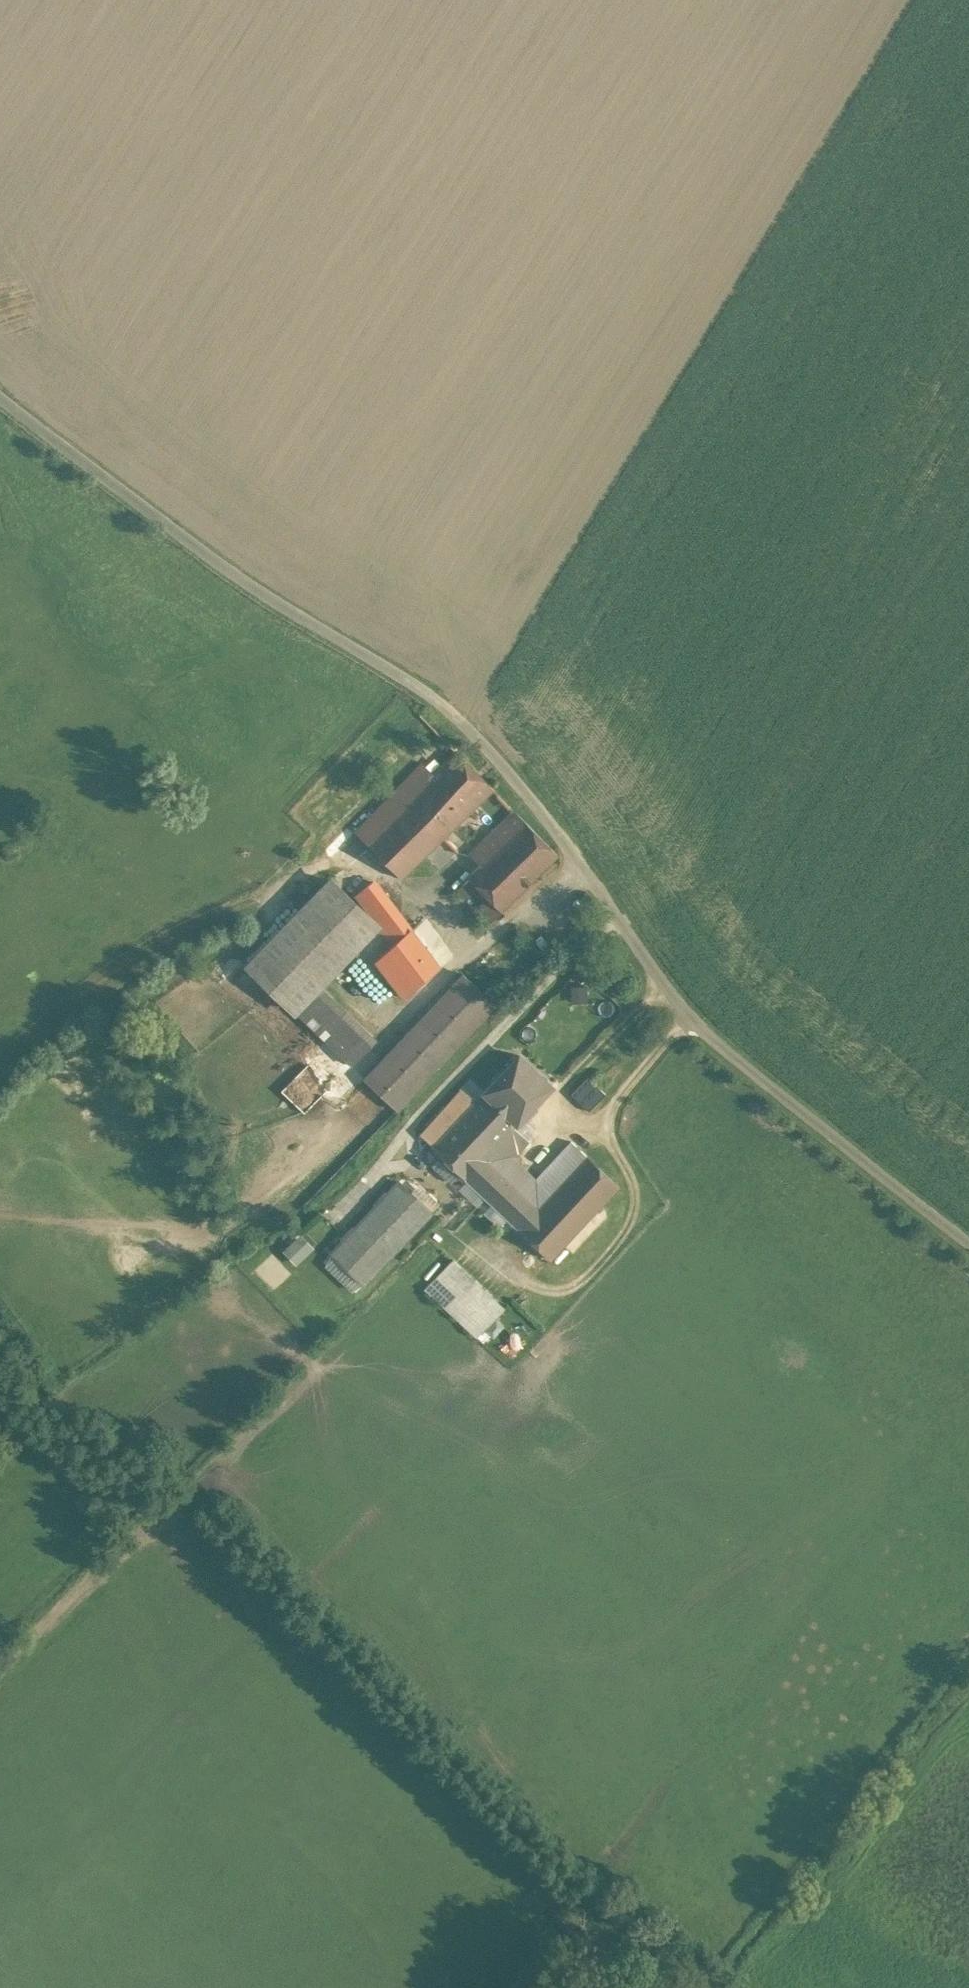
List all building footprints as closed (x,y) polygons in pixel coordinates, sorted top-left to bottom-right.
[(493,788),(455,750),(432,773),(426,780),(462,818),(493,788)] [(421,762),(355,830),(401,877),(426,854),(440,868),(457,851),(444,836),(462,818),(426,780),(432,773),(421,762)] [(514,810),(484,839),(487,841),(496,850),(526,821),(514,810)] [(481,864),(469,876),(470,877),(460,888),(467,895),(477,885),(488,897),(478,907),(492,921),(503,910),(502,909),(558,854),(526,821),(496,850),(481,864)] [(487,841),(473,855),(481,864),(496,850),(487,841)] [(331,879),(248,965),(294,1010),(377,924),(331,879)] [(411,931),(373,881),(357,894),(396,945),(411,931)] [(396,945),(390,951),(415,985),(437,965),(411,931),(396,945)] [(464,973),(365,1079),(396,1108),(495,1003),(464,973)] [(376,1038),(323,986),(298,1012),(352,1064),(376,1038)] [(519,1054),(484,1091),(517,1122),(552,1085),(519,1054)] [(589,1076),(572,1093),(589,1110),(605,1092),(589,1076)] [(460,1089),(421,1133),(433,1145),(475,1101),(474,1101),(460,1089)] [(484,1091),(474,1101),(475,1101),(433,1145),(432,1146),(550,1258),(619,1185),(587,1155),(551,1192),(536,1178),(513,1156),(522,1147),(506,1133),(513,1125),(514,1125),(517,1122),(484,1091)] [(514,1125),(513,1125),(506,1133),(522,1147),(529,1140),(514,1125)] [(571,1140),(536,1178),(551,1192),(587,1155),(571,1140)] [(399,1180),(332,1252),(365,1282),(431,1211),(399,1180)] [(300,1261),(316,1245),(302,1231),(286,1246),(300,1261)] [(505,1307),(453,1258),(424,1288),(478,1338),(505,1307)]
